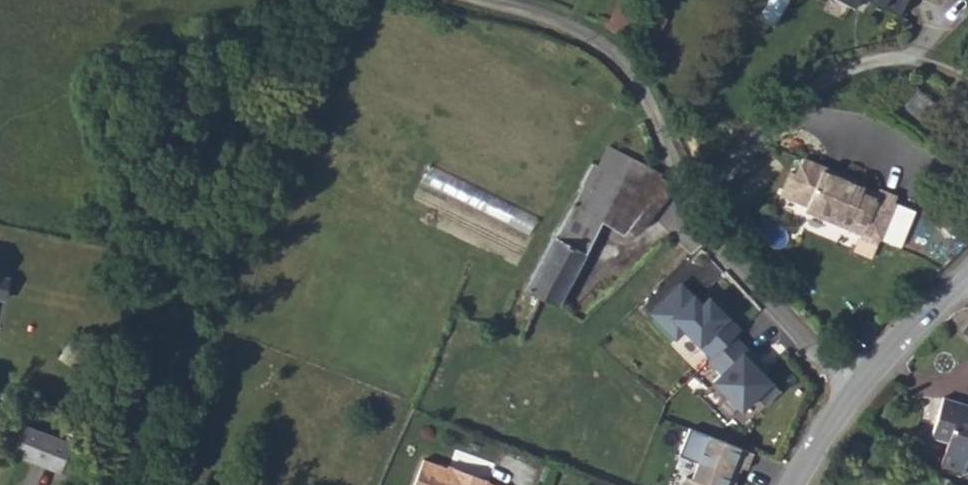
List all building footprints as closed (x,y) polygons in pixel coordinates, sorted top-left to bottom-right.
[(856,10),(862,0),(838,0),(856,10)] [(899,16),(909,0),(872,0),(899,16)] [(820,162),(799,154),(793,169),(787,167),(779,190),(804,200),(802,206),(858,227),(857,231),(875,238),(893,190),(875,183),(874,186),(860,181),(861,178),(841,170),(839,174),(819,166),(820,162)] [(523,287),(535,294),(556,304),(610,208),(629,222),(633,217),(638,222),(647,219),(657,206),(649,198),(620,177),(591,161),(581,182),(582,183),(523,287)] [(841,170),(820,162),(819,166),(839,174),(841,170)] [(683,335),(708,361),(739,333),(707,299),(700,306),(680,284),(647,314),(674,343),(683,335)] [(713,379),(743,411),(760,396),(766,403),(782,389),(764,370),(769,366),(739,333),(708,361),(719,373),(713,379)] [(967,471),(967,402),(944,395),(933,434),(949,439),(942,466),(961,472),(967,471)] [(77,448),(27,427),(13,456),(63,477),(77,448)] [(683,484),(736,484),(743,467),(750,468),(757,451),(692,427),(681,453),(699,460),(693,477),(686,475),(683,484)] [(421,457),(411,484),(497,484),(485,481),(486,478),(452,466),(451,468),(421,457)]
